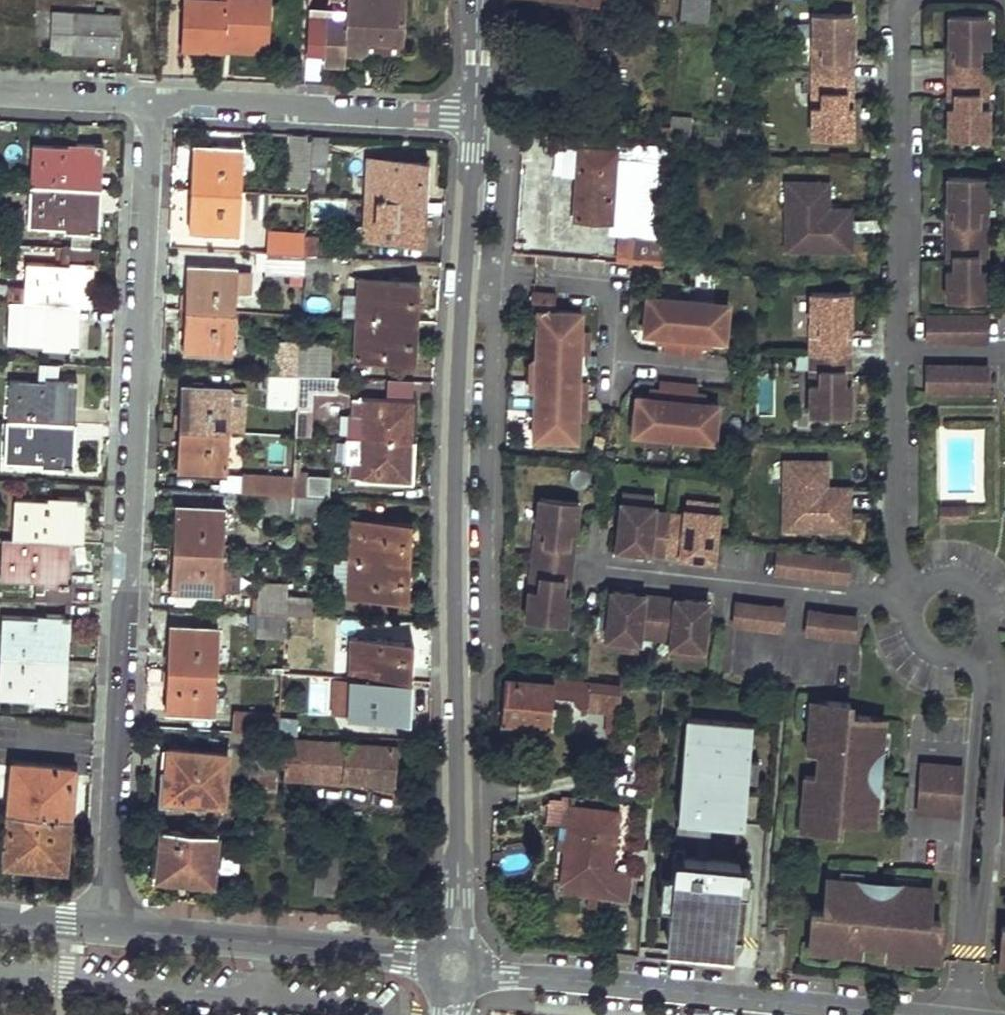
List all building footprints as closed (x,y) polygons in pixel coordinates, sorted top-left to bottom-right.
[(268,0),(222,0),(222,2),(187,0),(184,49),(223,50),(223,42),(256,43),(257,24),(267,25),(268,0)] [(345,23),(327,22),(326,56),(326,67),(343,68),(344,56),(363,57),(364,44),(372,45),(373,35),(401,38),(403,0),(346,0),(345,23)] [(707,22),(710,0),(686,0),(684,20),(707,22)] [(52,48),(118,53),(121,12),(54,8),(52,48)] [(852,44),(852,13),(813,13),(813,43),(823,44),(823,58),(817,58),(817,74),(817,92),(822,92),(822,106),(813,106),(812,136),(851,136),(851,106),(845,106),(845,92),(851,92),(852,58),(845,58),(845,44),(852,44)] [(988,45),(988,15),(949,15),(949,45),(955,45),(955,59),(949,59),(948,93),(955,93),(955,106),(948,106),(948,137),(987,137),(988,106),(978,106),(978,93),(983,93),(983,76),(983,59),(978,59),(978,45),(988,45)] [(327,22),(308,21),(305,55),(326,56),(327,22)] [(265,53),(267,25),(257,24),(256,43),(223,42),(223,50),(265,53)] [(373,35),(372,45),(399,46),(400,46),(401,38),(373,35)] [(823,44),(813,43),(813,74),(817,74),(817,58),(823,58),(823,44)] [(399,46),(372,45),(364,44),(363,57),(398,58),(399,46)] [(988,76),(988,45),(978,45),(978,59),(983,59),(983,76),(988,76)] [(817,74),(813,74),(813,106),(822,106),(822,92),(817,92),(817,74)] [(988,106),(988,76),(983,76),(983,93),(978,93),(978,106),(988,106)] [(672,114),(670,138),(689,139),(691,115),(672,114)] [(576,219),(608,220),(615,139),(581,136),(576,219)] [(21,183),(91,187),(92,166),(102,166),(104,143),(76,141),(76,146),(23,144),(21,183)] [(572,176),(576,144),(563,143),(560,174),(572,176)] [(628,162),(652,164),(654,146),(630,144),(628,162)] [(191,188),(239,191),(242,149),(194,146),(191,188)] [(367,198),(426,201),(428,161),(370,158),(367,198)] [(309,177),(327,179),(328,164),(309,162),(309,177)] [(91,187),(101,188),(102,166),(92,166),(91,187)] [(987,207),(987,176),(948,176),(948,207),(954,207),(954,221),(948,221),(947,254),(954,254),(954,268),(947,268),(947,299),(986,299),(987,268),(977,268),(977,254),(982,254),(982,238),(982,221),(977,221),(977,207),(987,207)] [(308,188),(326,190),(327,179),(309,177),(308,188)] [(826,208),(826,182),(790,182),(790,206),(786,206),(786,249),(844,250),(845,234),(851,234),(851,217),(823,217),(823,209),(826,209),(826,208)] [(92,232),(98,232),(100,212),(90,211),(91,187),(21,183),(18,225),(72,227),(71,231),(92,232)] [(90,211),(100,212),(101,188),(91,187),(90,211)] [(189,230),(237,233),(239,191),(191,188),(189,230)] [(364,237),(423,241),(426,201),(367,198),(364,237)] [(987,238),(987,207),(977,207),(977,221),(982,221),(982,238),(987,238)] [(851,217),(851,209),(826,208),(826,209),(823,209),(823,217),(851,217)] [(71,245),(91,246),(92,232),(71,231),(71,245)] [(275,252),(304,254),(306,235),(277,233),(275,252)] [(304,254),(318,254),(319,235),(306,235),(304,254)] [(618,251),(663,257),(665,239),(621,235),(618,251)] [(987,238),(982,238),(982,254),(977,254),(977,268),(987,268),(987,238)] [(67,303),(80,304),(82,283),(93,284),(94,261),(98,260),(98,247),(91,246),(71,245),(70,245),(69,259),(66,259),(66,263),(23,261),(22,284),(6,284),(5,301),(10,301),(67,303)] [(291,272),(303,273),(304,260),(304,254),(275,252),(270,251),(269,271),(291,272)] [(303,273),(330,275),(331,262),(304,260),(303,273)] [(186,307),(234,311),(235,295),(237,269),(188,265),(186,307)] [(303,284),(303,273),(291,272),(290,283),(303,284)] [(249,295),(250,274),(237,273),(235,295),(249,295)] [(358,318),(417,321),(420,282),(361,278),(358,318)] [(80,304),(91,305),(93,284),(82,283),(80,304)] [(555,292),(531,291),(531,302),(538,302),(537,337),(543,338),(543,352),(536,352),(536,370),(541,370),(541,379),(535,378),(535,396),(541,396),(540,411),(534,411),(533,439),(574,441),(575,420),(586,420),(587,396),(576,396),(577,380),(578,354),(589,354),(589,331),(579,331),(579,309),(555,308),(555,292)] [(850,322),(850,292),(811,292),(811,322),(821,322),(820,336),(814,336),(814,353),(814,369),(820,369),(820,384),(810,384),(810,414),(849,414),(849,384),(843,384),(843,369),(849,369),(850,336),(843,336),(843,322),(850,322)] [(646,294),(642,333),(655,334),(665,335),(664,344),(683,347),(687,296),(661,293),(660,296),(646,294)] [(714,298),(687,296),(683,347),(702,349),(703,339),(712,340),(725,342),(728,302),(714,301),(714,298)] [(51,348),(77,349),(78,328),(66,327),(67,303),(10,301),(8,342),(50,344),(51,348)] [(66,327),(78,328),(80,304),(67,303),(66,327)] [(183,350),(232,353),(234,311),(186,307),(183,350)] [(940,315),(927,315),(927,339),(939,339),(940,315)] [(987,315),(940,315),(939,339),(939,340),(987,340),(987,315)] [(356,358),(415,361),(417,321),(358,318),(356,358)] [(821,322),(811,322),(810,353),(814,353),(814,336),(820,336),(821,322)] [(665,335),(655,334),(654,344),(664,344),(665,335)] [(712,340),(703,339),(702,349),(711,350),(712,340)] [(272,372),(298,374),(300,341),(279,340),(277,355),(274,355),(272,372)] [(298,374),(329,376),(332,343),(300,341),(298,374)] [(814,353),(810,353),(810,384),(820,384),(820,369),(814,369),(814,353)] [(77,379),(56,377),(57,362),(41,362),(40,380),(9,379),(7,420),(65,422),(67,400),(76,401),(77,379)] [(939,365),(927,365),(927,390),(939,390),(939,365)] [(987,366),(939,365),(939,390),(987,391),(987,366)] [(265,405),(296,407),(297,396),(298,374),(272,372),(268,372),(265,405)] [(313,391),(337,392),(337,376),(329,376),(298,374),(297,396),(296,407),(295,435),(305,436),(306,422),(307,397),(312,397),(313,391)] [(588,381),(577,380),(576,396),(587,396),(588,381)] [(180,428),(229,431),(231,393),(231,388),(183,384),(180,428)] [(659,387),(650,386),(649,396),(658,397),(659,387)] [(678,389),(659,387),(658,397),(649,396),(636,395),(632,433),(647,435),(646,437),(673,440),(678,389)] [(697,391),(678,389),(673,440),(699,442),(700,440),(714,441),(719,402),(706,401),(696,400),(697,391)] [(707,392),(697,391),(696,400),(706,401),(707,392)] [(242,432),(245,394),(231,393),(229,431),(242,432)] [(353,438),(413,442),(415,402),(345,397),(344,414),(355,416),(353,438)] [(65,422),(74,423),(76,401),(67,400),(65,422)] [(49,467),(72,468),(73,445),(64,445),(65,422),(7,420),(5,460),(49,463),(49,467)] [(64,445),(73,445),(74,423),(65,422),(64,445)] [(314,436),(314,422),(306,422),(305,436),(314,436)] [(178,471),(226,472),(229,431),(180,428),(178,471)] [(340,476),(410,481),(413,442),(353,438),(351,459),(341,459),(340,476)] [(292,477),(323,477),(324,442),(294,441),(292,477)] [(784,528),(842,528),(843,513),(848,513),(849,496),(820,495),(820,488),(824,488),(824,487),(825,461),(788,460),(788,484),(784,484),(784,528)] [(266,493),(291,495),(292,477),(267,476),(266,493)] [(291,495),(322,496),(323,477),(292,477),(291,495)] [(849,496),(849,487),(824,487),(824,488),(820,488),(820,495),(849,496)] [(622,492),(621,502),(654,505),(655,495),(622,492)] [(265,515),(290,517),(291,495),(266,493),(265,515)] [(64,540),(74,541),(75,519),(84,519),(85,497),(58,495),(57,499),(15,498),(11,538),(64,540)] [(290,517),(321,519),(322,496),(291,495),(290,517)] [(529,588),(526,619),(565,623),(568,593),(562,592),(563,578),(570,579),(573,545),(567,545),(568,531),(575,532),(578,501),(539,497),(536,527),(546,528),(544,542),(539,542),(537,558),(535,575),(541,576),(539,589),(529,588)] [(687,499),(685,508),(718,513),(719,502),(687,499)] [(689,557),(713,559),(718,513),(685,508),(685,515),(653,511),(654,505),(621,502),(616,548),(640,551),(641,542),(690,547),(689,557)] [(174,547),(222,550),(225,508),(176,504),(174,547)] [(967,505),(945,506),(945,519),(967,519),(967,505)] [(352,557),(411,560),(413,520),(354,517),(352,557)] [(74,541),(83,541),(84,519),(75,519),(74,541)] [(546,528),(536,527),(533,558),(537,558),(539,542),(544,542),(546,528)] [(43,598),(73,599),(74,584),(71,583),(72,564),(63,563),(64,540),(11,538),(3,538),(1,578),(44,580),(43,598)] [(63,563),(72,564),(74,541),(64,540),(63,563)] [(641,542),(640,551),(689,557),(690,547),(641,542)] [(172,589),(220,592),(222,550),(174,547),(172,589)] [(778,548),(775,573),(846,581),(850,557),(778,548)] [(349,596),(408,599),(411,560),(352,557),(349,596)] [(537,558),(533,558),(529,588),(539,589),(541,576),(535,575),(537,558)] [(635,593),(611,590),(606,637),(639,641),(640,635),(671,639),(670,645),(703,648),(708,601),(684,599),(683,608),(634,602),(635,593)] [(683,608),(684,599),(635,593),(634,602),(683,608)] [(254,612),(285,614),(286,596),(255,594),(254,612)] [(285,614),(313,615),(314,598),(286,596),(285,614)] [(772,604),(736,600),(733,624),(769,629),(772,604)] [(784,606),(772,604),(769,629),(781,631),(784,606)] [(821,610),(809,609),(806,634),(818,635),(821,610)] [(857,614),(821,610),(818,635),(853,639),(857,614)] [(253,634),(284,636),(285,614),(254,612),(253,634)] [(0,655),(58,658),(59,636),(69,637),(70,615),(46,613),(46,618),(2,615),(0,655)] [(168,668),(217,670),(219,628),(170,624),(168,668)] [(58,658),(67,659),(69,637),(59,636),(58,658)] [(638,651),(639,641),(606,637),(605,648),(638,651)] [(351,678),(410,681),(412,642),(354,638),(351,678)] [(702,658),(703,648),(670,645),(669,654),(702,658)] [(65,704),(66,683),(56,683),(58,658),(0,655),(0,658),(0,696),(43,698),(43,702),(65,704)] [(56,683),(66,683),(67,659),(58,658),(56,683)] [(165,710),(215,712),(217,670),(168,668),(165,710)] [(624,684),(549,676),(549,680),(507,676),(502,720),(550,723),(553,695),(574,697),(577,701),(580,704),(583,705),(588,704),(589,704),(587,725),(619,729),(624,684)] [(349,718),(408,721),(410,681),(351,678),(349,718)] [(882,743),(884,717),(849,714),(850,702),(816,699),(814,721),(810,720),(807,752),(820,753),(843,755),(841,778),(818,776),(805,775),(802,806),(807,806),(805,828),(839,831),(840,819),(875,822),(877,796),(873,796),(878,743),(882,743)] [(280,713),(234,711),(233,731),(278,734),(280,713)] [(701,820),(742,824),(743,812),(745,788),(746,780),(748,760),(751,723),(686,718),(681,774),(694,775),(693,790),(680,789),(678,803),(700,804),(699,820),(701,820)] [(284,779),(326,781),(330,742),(287,739),(284,779)] [(326,781),(395,785),(398,746),(330,742),(326,781)] [(882,743),(878,743),(873,796),(877,796),(882,743)] [(165,797),(225,800),(228,748),(169,745),(165,797)] [(249,795),(276,797),(279,755),(251,753),(249,795)] [(843,755),(820,753),(818,776),(841,778),(843,755)] [(748,760),(746,780),(756,781),(758,761),(748,760)] [(917,811),(958,814),(962,765),(921,761),(917,811)] [(8,812),(67,817),(72,768),(13,762),(8,812)] [(694,775),(681,774),(680,789),(693,790),(694,775)] [(745,788),(743,812),(754,813),(756,789),(745,788)] [(551,824),(565,825),(567,807),(567,795),(554,793),(551,824)] [(696,858),(708,859),(710,828),(700,827),(701,820),(699,820),(700,804),(678,803),(677,818),(690,819),(689,826),(676,825),(674,848),(684,849),(685,836),(697,838),(696,858)] [(558,882),(606,886),(613,814),(567,807),(565,825),(564,838),(562,850),(558,882)] [(4,860),(62,867),(67,817),(8,812),(4,860)] [(155,876),(209,883),(215,832),(161,827),(155,876)] [(669,904),(666,939),(671,940),(703,942),(731,945),(736,890),(738,865),(739,862),(708,859),(696,858),(684,857),(684,849),(674,848),(671,879),(669,904)] [(347,868),(355,867),(356,855),(319,851),(315,894),(335,896),(338,882),(346,882),(347,868)] [(738,865),(736,890),(746,891),(748,866),(738,865)] [(853,878),(826,876),(824,910),(812,909),(809,943),(831,945),(830,950),(862,953),(863,939),(865,917),(888,918),(885,941),(884,955),(915,958),(916,953),(938,955),(941,921),(929,920),(932,885),(905,882),(905,887),(853,882),(853,878)] [(669,904),(671,879),(661,878),(659,903),(669,904)] [(905,882),(853,878),(853,882),(905,887),(905,882)] [(888,918),(865,917),(863,939),(885,941),(888,918)] [(703,942),(671,940),(670,950),(702,953),(703,942)]
